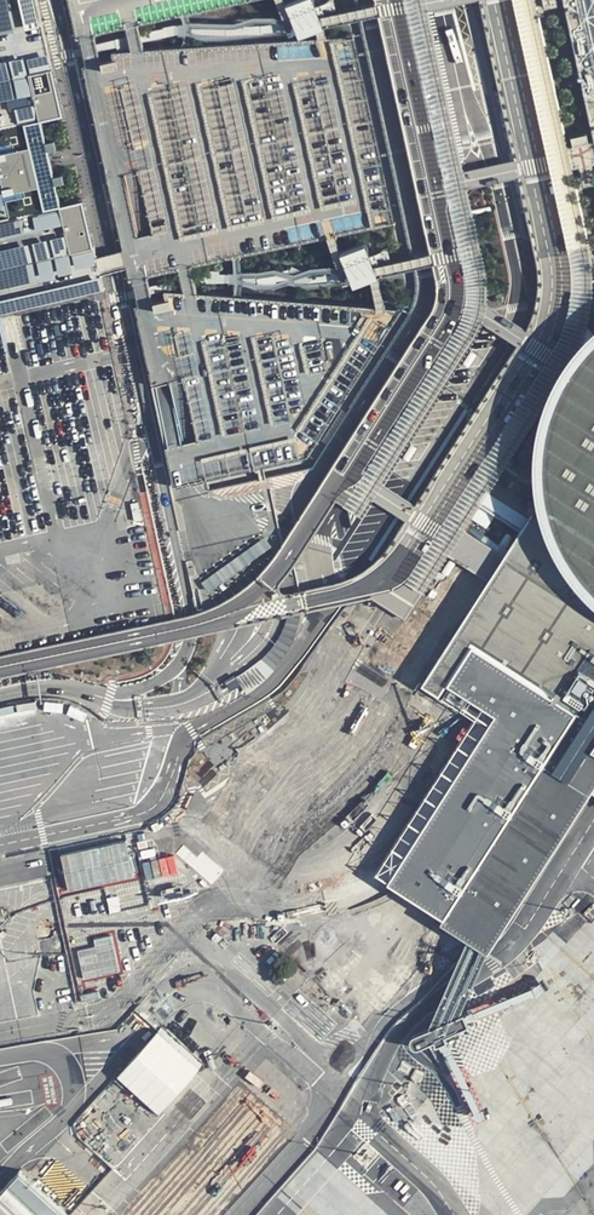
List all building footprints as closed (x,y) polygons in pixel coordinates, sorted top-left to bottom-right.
[(100,288),(80,197),(63,201),(53,159),(43,116),(60,113),(40,28),(33,0),(0,0),(0,312),(100,288)] [(83,53),(86,66),(81,68),(128,280),(133,279),(136,294),(138,304),(133,305),(171,487),(182,485),(309,457),(406,307),(382,305),(236,295),(199,293),(193,264),(236,255),(329,236),(398,221),(359,33),(321,35),(186,44),(145,47),(139,24),(183,14),(249,0),(67,0),(76,40),(81,40),(83,53)] [(288,5),(297,27),(298,28),(300,34),(321,31),(325,31),(322,23),(321,20),(313,0),(302,0),(288,5)] [(569,246),(572,262),(573,284),(570,307),(564,328),(556,345),(542,370),(406,578),(423,590),(542,403),(547,391),(552,380),(560,364),(574,345),(583,334),(588,318),(593,293),(593,285),(591,259),(533,0),(516,0),(569,246)] [(593,138),(593,0),(563,0),(593,138)] [(367,245),(341,255),(348,272),(350,276),(354,287),(376,279),(380,277),(378,272),(377,269),(376,267),(367,245)] [(413,1033),(411,1034),(409,1036),(409,1038),(408,1040),(409,1042),(410,1044),(412,1046),(414,1046),(417,1046),(419,1046),(433,1040),(436,1045),(442,1042),(447,1040),(444,1033),(468,1023),(465,1016),(463,1011),(459,1012),(487,949),(488,950),(590,789),(593,783),(593,325),(591,327),(574,345),(560,364),(552,380),(547,391),(542,403),(538,419),(535,435),(533,451),(533,468),(535,484),(537,500),(497,563),(433,662),(341,606),(202,818),(361,916),(387,879),(404,891),(111,1214),(215,1214),(461,932),(466,936),(428,1026),(413,1033)] [(203,1062),(163,1025),(159,1029),(118,1074),(157,1110),(203,1062)] [(24,1168),(0,1194),(0,1214),(76,1214),(24,1168)]
